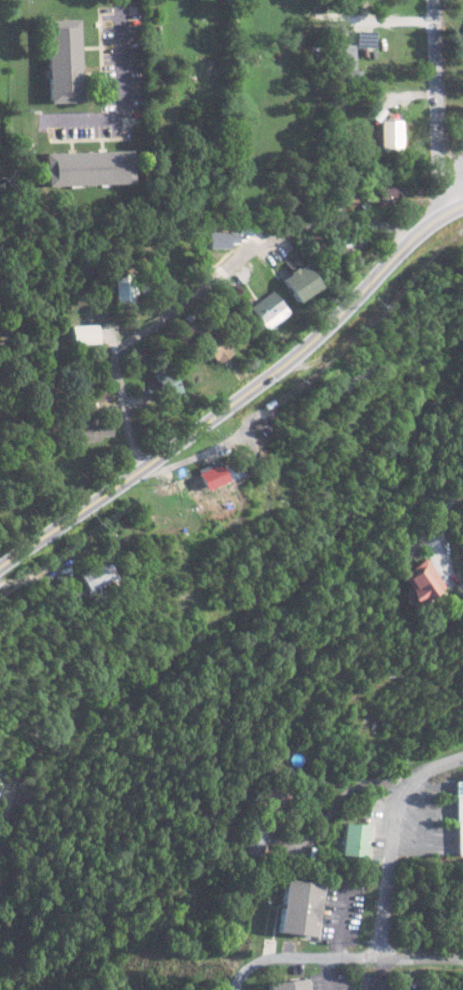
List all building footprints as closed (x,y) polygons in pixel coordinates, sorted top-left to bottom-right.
[(46,21),(49,104),(82,103),(79,20),(46,21)] [(353,45),(342,45),(342,38),(335,38),(335,81),(357,81),(357,71),(352,71),(353,45)] [(396,122),(376,122),(376,148),(396,148),(396,122)] [(43,151),(44,184),(131,182),(130,149),(43,151)] [(399,188),(373,187),(373,204),(398,205),(399,188)] [(293,301),(318,288),(305,262),(279,276),(293,301)] [(113,274),(113,304),(133,304),(132,274),(113,274)] [(247,306),(263,329),(287,313),(271,290),(247,306)] [(97,343),(96,325),(70,325),(71,344),(97,343)] [(200,339),(214,364),(232,354),(217,329),(200,339)] [(162,398),(178,393),(169,366),(153,371),(162,398)] [(69,442),(98,443),(98,436),(111,436),(111,424),(70,423),(69,442)] [(239,478),(234,459),(197,469),(202,488),(239,478)] [(398,576),(418,604),(443,586),(422,558),(398,576)] [(112,581),(105,561),(77,572),(84,591),(112,581)] [(367,824),(342,823),(341,856),(366,856),(367,824)] [(243,855),(261,857),(264,829),(246,827),(243,855)] [(277,932),(315,936),(322,883),(283,879),(277,932)] [(306,978),(267,984),(268,989),(308,989),(306,978)]
